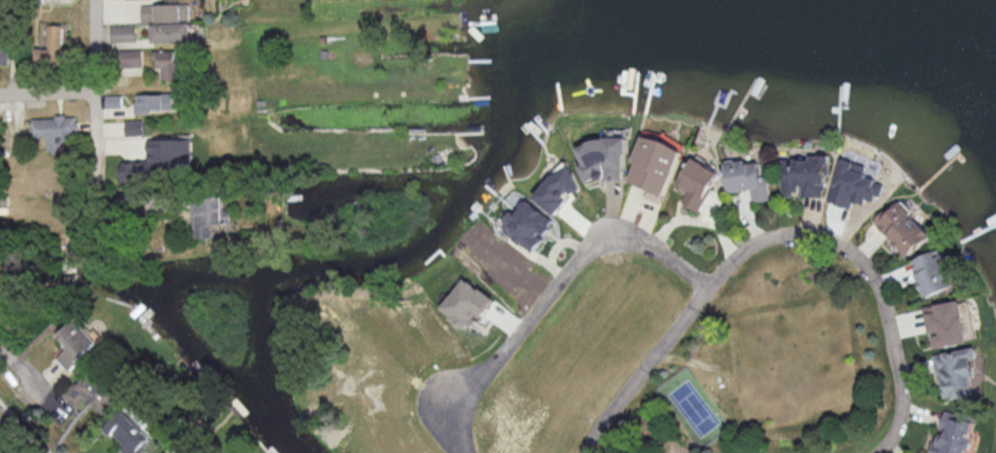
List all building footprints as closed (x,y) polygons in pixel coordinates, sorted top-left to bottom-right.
[(189,3),(140,4),(141,22),(189,21),(189,3)] [(190,22),(151,23),(151,42),(191,41),(190,22)] [(35,47),(36,63),(66,63),(65,24),(47,24),(48,47),(35,47)] [(110,41),(136,41),(135,25),(110,26),(110,41)] [(12,63),(11,31),(0,31),(0,63),(12,63)] [(119,49),(120,67),(142,66),(142,48),(119,49)] [(182,78),(183,50),(154,49),(153,68),(161,68),(161,78),(182,78)] [(134,93),(134,113),(149,113),(149,110),(175,109),(174,92),(134,93)] [(32,117),(33,137),(47,136),(47,150),(62,150),(62,142),(77,141),(76,116),(32,117)] [(126,135),(143,134),(142,120),(125,120),(126,135)] [(634,161),(638,163),(631,181),(667,195),(684,149),(645,134),(634,161)] [(627,136),(606,136),(579,146),(585,164),(582,165),(587,180),(591,179),(627,179),(627,136)] [(192,139),(149,138),(149,160),(123,160),(123,175),(183,175),(184,159),(192,159),(192,139)] [(782,158),(782,193),(802,193),(802,196),(828,197),(829,154),(811,154),(811,159),(782,158)] [(679,184),(690,189),(684,202),(701,211),(721,172),(693,157),(679,184)] [(751,188),(753,202),(771,199),(767,175),(763,176),(760,161),(746,163),(746,158),(726,161),(730,191),(751,188)] [(881,161),(868,158),(867,164),(841,158),(832,202),(853,207),(854,200),(866,203),(867,199),(879,201),(883,183),(876,181),(881,161)] [(537,197),(556,213),(575,192),(576,194),(586,184),(565,165),(537,197)] [(198,237),(214,237),(214,223),(223,222),(223,197),(197,198),(198,237)] [(933,234),(897,198),(874,219),(909,256),(933,234)] [(557,221),(528,199),(518,212),(515,209),(502,227),(535,252),(546,237),(545,236),(557,221)] [(927,296),(954,286),(940,249),(912,259),(927,296)] [(496,298),(467,276),(442,310),(472,331),(496,298)] [(937,347),(969,341),(961,299),(926,306),(931,334),(935,333),(937,347)] [(68,370),(98,343),(75,318),(57,334),(69,347),(57,358),(68,370)] [(934,353),(936,368),(941,368),(946,398),(974,394),(971,376),(976,375),(973,358),(979,357),(977,346),(934,353)] [(104,414),(120,397),(89,368),(63,396),(76,408),(86,397),(104,414)] [(121,448),(125,452),(145,452),(156,443),(125,409),(106,426),(124,445),(121,448)] [(976,415),(946,409),(939,441),(934,440),(931,452),(968,452),(976,415)]
